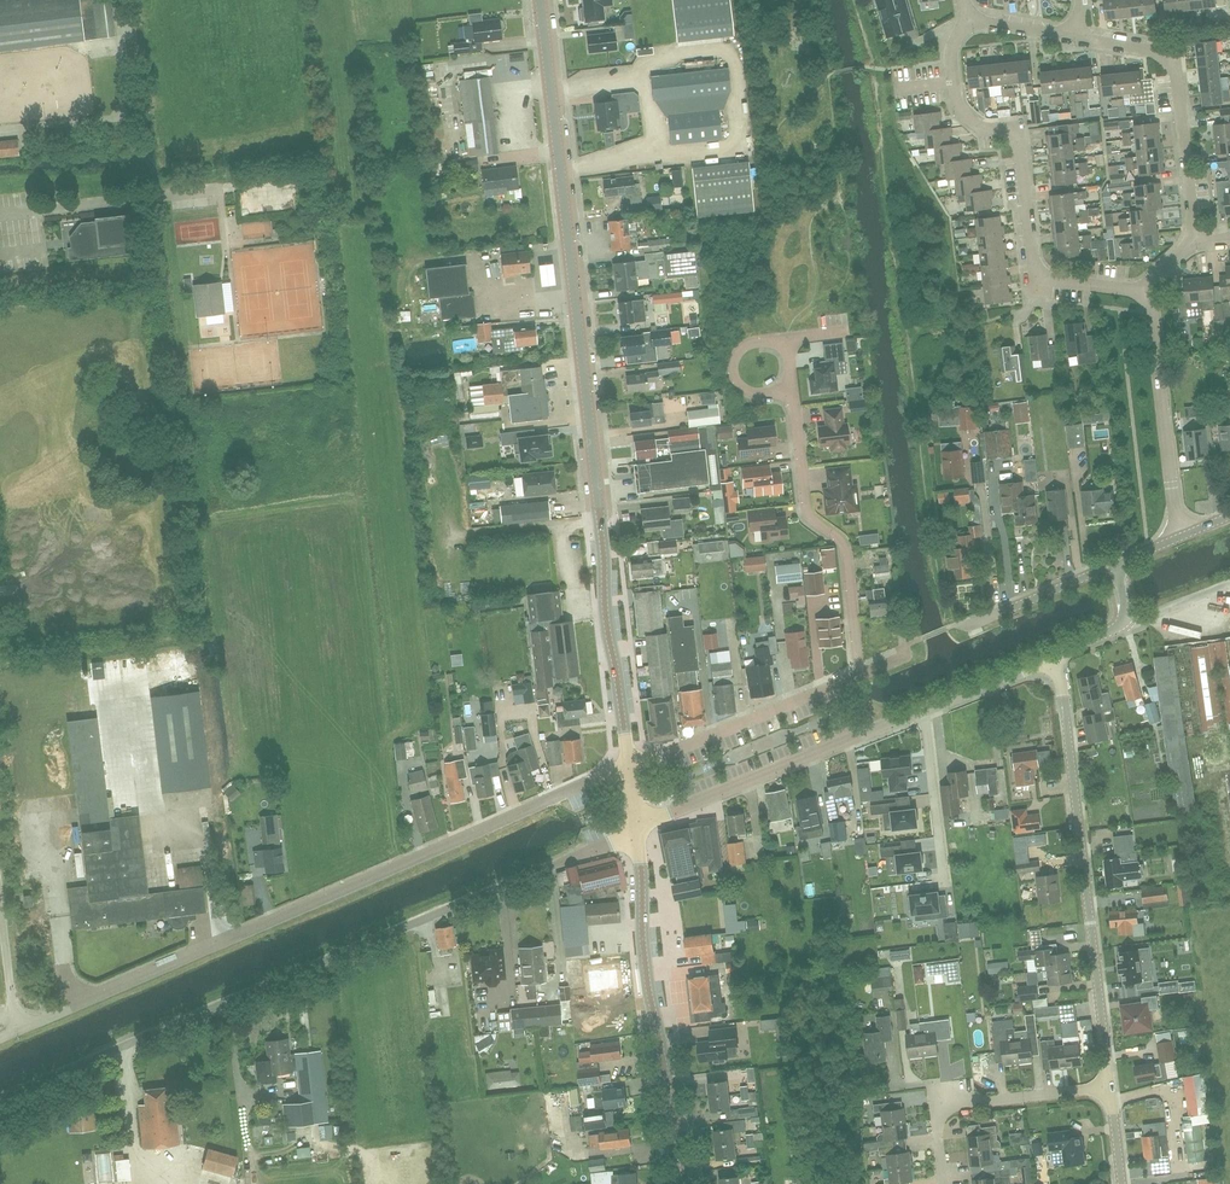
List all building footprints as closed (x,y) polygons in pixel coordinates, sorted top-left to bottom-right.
[(115,37),(110,0),(96,0),(80,2),(80,0),(0,0),(0,51),(115,37)] [(584,9),(581,9),(582,21),(586,21),(588,21),(588,26),(604,24),(603,21),(601,6),(612,4),(611,0),(583,0),(584,9)] [(906,32),(914,30),(905,0),(878,0),(877,0),(888,37),(906,32)] [(1107,19),(1120,18),(1117,0),(1105,0),(1107,19)] [(1120,18),(1132,17),(1130,0),(1117,0),(1120,18)] [(1132,17),(1144,15),(1142,0),(1130,0),(1132,17)] [(1144,15),(1156,14),(1155,0),(1142,0),(1144,15)] [(1178,0),(1165,0),(1166,13),(1179,11),(1178,0)] [(1179,11),(1191,10),(1190,0),(1178,0),(1179,11)] [(1202,0),(1190,0),(1191,10),(1203,8),(1202,0)] [(1216,7),(1215,0),(1202,0),(1203,8),(1216,7)] [(469,41),(453,43),(454,45),(448,46),(449,52),(454,52),(455,54),(470,53),(470,51),(483,50),(482,40),(501,38),(500,28),(502,28),(503,26),(503,21),(501,19),(499,20),(499,19),(482,21),(481,15),(481,13),(469,15),(469,16),(470,26),(463,26),(465,39),(468,39),(469,41)] [(590,52),(616,49),(614,33),(588,36),(590,52)] [(1198,56),(1218,53),(1216,40),(1196,43),(1198,56)] [(654,54),(653,47),(636,49),(637,56),(654,54)] [(1218,53),(1198,56),(1199,68),(1219,65),(1218,53)] [(1005,60),(1009,96),(1015,95),(1014,83),(1020,83),(1018,57),(1012,58),(1013,60),(1005,60)] [(1020,83),(1027,82),(1028,94),(1034,93),(1031,58),(1023,58),(1023,57),(1018,57),(1020,83)] [(998,61),(998,59),(993,60),(996,86),(1002,85),(1003,97),(1009,96),(1005,60),(998,61)] [(695,68),(695,72),(652,76),(651,76),(654,100),(731,92),(728,68),(715,70),(714,60),(684,63),(685,69),(695,68)] [(993,60),(988,61),(988,62),(981,63),(985,99),(991,98),(989,86),(996,86),(993,60)] [(981,63),(973,64),(973,62),(968,63),(971,88),(977,88),(978,100),(985,99),(981,63)] [(1086,65),(1079,65),(1083,101),(1089,101),(1088,88),(1094,88),(1091,62),(1086,63),(1086,65)] [(1063,91),(1069,91),(1066,65),(1061,66),(1061,67),(1054,68),(1058,104),(1064,103),(1063,91)] [(1071,65),(1066,65),(1069,91),(1075,90),(1077,102),(1083,101),(1079,65),(1072,66),(1071,65)] [(1219,65),(1199,68),(1200,80),(1221,78),(1219,65)] [(1047,67),(1041,68),(1044,93),(1050,93),(1052,105),(1058,104),(1054,68),(1047,69),(1047,67)] [(1153,80),(1141,82),(1140,68),(1132,69),(1132,67),(1127,68),(1130,94),(1130,100),(1155,97),(1153,80)] [(1115,71),(1119,107),(1125,106),(1124,94),(1130,94),(1127,68),(1121,69),(1122,71),(1115,71)] [(1107,70),(1102,71),(1104,96),(1111,96),(1113,108),(1119,107),(1115,71),(1107,72),(1107,70)] [(427,71),(426,78),(437,80),(439,73),(427,71)] [(475,92),(469,93),(470,104),(481,103),(482,117),(471,118),(472,130),(479,129),(480,141),(498,139),(498,142),(508,141),(506,124),(501,124),(500,116),(505,115),(504,101),(499,101),(498,92),(503,92),(501,75),(491,76),(492,78),(474,80),(475,92)] [(1221,78),(1200,80),(1202,92),(1222,90),(1221,78)] [(437,87),(426,90),(429,100),(440,97),(437,87)] [(1222,90),(1202,92),(1203,105),(1224,103),(1222,90)] [(628,123),(627,114),(641,112),(639,96),(633,92),(611,95),(612,102),(595,104),(598,130),(615,128),(615,131),(623,130),(626,129),(628,126),(628,123)] [(1039,100),(1030,101),(1032,124),(1042,123),(1039,100)] [(1149,104),(1150,113),(1158,112),(1157,103),(1149,104)] [(1086,104),(1087,118),(1096,118),(1095,104),(1086,104)] [(671,145),(722,139),(718,110),(668,115),(671,145)] [(1051,122),(1050,110),(1042,110),(1043,123),(1051,122)] [(940,130),(939,121),(943,121),(941,112),(915,115),(917,133),(925,132),(940,130)] [(1124,139),(1160,135),(1159,128),(1160,128),(1160,122),(1135,125),(1135,132),(1123,133),(1124,139)] [(1106,132),(1119,131),(1118,123),(1106,124),(1106,132)] [(1214,125),(1216,139),(1229,138),(1229,123),(1214,125)] [(1047,141),(1048,141),(1049,148),(1085,144),(1085,138),(1077,138),(1075,124),(1053,126),(1054,134),(1046,135),(1047,141)] [(940,130),(925,132),(927,148),(935,147),(951,145),(950,136),(953,136),(952,128),(940,130)] [(1160,135),(1124,139),(1125,146),(1137,144),(1137,150),(1163,147),(1162,143),(1161,143),(1160,135)] [(1216,139),(1218,154),(1229,153),(1229,138),(1216,139)] [(19,155),(18,141),(0,142),(0,157),(19,155)] [(951,145),(935,147),(937,164),(946,163),(961,161),(960,152),(963,152),(962,143),(951,145)] [(1095,151),(1106,150),(1105,143),(1095,143),(1095,151)] [(1085,144),(1049,148),(1050,155),(1048,155),(1049,160),(1075,157),(1074,151),(1086,150),(1085,144)] [(1163,147),(1137,150),(1138,157),(1126,158),(1127,164),(1163,160),(1162,153),(1163,153),(1163,147)] [(1075,157),(1049,160),(1050,166),(1051,166),(1052,173),(1088,168),(1087,162),(1075,164),(1075,157)] [(990,160),(992,169),(1002,167),(1000,158),(990,160)] [(961,161),(946,163),(948,179),(956,179),(971,177),(971,176),(970,168),(973,167),(972,159),(961,161)] [(1140,169),(1140,175),(1166,172),(1165,167),(1164,167),(1163,160),(1127,164),(1128,170),(1140,169)] [(697,217),(754,211),(749,162),(691,168),(697,217)] [(1213,163),(1214,174),(1225,173),(1224,163),(1213,163)] [(506,189),(518,187),(516,166),(482,170),(485,195),(507,192),(506,189)] [(1088,168),(1052,173),(1053,180),(1051,180),(1052,186),(1078,183),(1077,176),(1089,175),(1088,168)] [(1125,174),(1111,175),(1111,183),(1126,181),(1125,174)] [(971,177),(956,179),(958,195),(966,194),(982,192),(980,183),(983,183),(982,175),(971,176),(971,177)] [(639,183),(633,184),(633,177),(604,181),(606,196),(623,195),(625,206),(642,205),(639,183)] [(1226,200),(1227,216),(1229,216),(1229,180),(1217,182),(1219,201),(1226,200)] [(1161,183),(1136,186),(1136,192),(1124,194),(1125,200),(1161,195),(1160,188),(1162,188),(1161,183)] [(1103,190),(1103,192),(1123,190),(1122,184),(1107,185),(1103,190)] [(982,192),(966,194),(968,211),(992,208),(991,199),(994,198),(992,190),(982,192)] [(1049,203),(1050,208),(1076,205),(1075,199),(1087,198),(1086,191),(1050,195),(1051,203),(1049,203)] [(662,210),(662,208),(660,195),(647,197),(648,211),(662,210)] [(1161,195),(1125,200),(1125,206),(1137,204),(1138,211),(1164,208),(1163,202),(1162,202),(1161,195)] [(1052,214),(1053,221),(1089,216),(1088,210),(1076,211),(1076,205),(1050,208),(1051,214),(1052,214)] [(1164,208),(1138,211),(1131,211),(1132,218),(1120,219),(1121,225),(1156,221),(1156,214),(1157,214),(1157,209),(1164,208)] [(132,243),(129,216),(96,219),(96,221),(81,223),(70,237),(71,248),(68,248),(69,261),(131,254),(130,244),(132,243)] [(1052,228),(1053,233),(1078,230),(1078,224),(1090,222),(1089,216),(1053,221),(1053,227),(1052,228)] [(979,237),(1002,234),(1005,234),(1004,226),(1001,226),(1000,217),(977,220),(979,237)] [(634,218),(627,219),(609,221),(613,251),(637,248),(634,218)] [(1156,221),(1121,225),(1121,231),(1133,230),(1134,236),(1159,233),(1159,228),(1157,228),(1156,221)] [(244,223),(245,236),(275,235),(274,222),(244,223)] [(1055,238),(1056,245),(1092,241),(1091,235),(1079,236),(1078,230),(1053,233),(1054,238),(1055,238)] [(1159,233),(1134,236),(1135,243),(1123,244),(1124,258),(1140,256),(1139,248),(1159,246),(1159,239),(1160,239),(1159,233)] [(1002,234),(979,237),(981,253),(1004,250),(1007,250),(1006,243),(1003,243),(1002,234)] [(672,238),(663,239),(648,240),(649,252),(665,250),(673,248),(688,247),(687,237),(672,238)] [(1092,241),(1056,245),(1056,252),(1055,253),(1056,258),(1081,255),(1081,249),(1093,247),(1092,241)] [(1106,241),(1099,241),(1099,249),(1107,248),(1106,241)] [(667,276),(696,273),(693,249),(664,252),(667,275),(667,276)] [(1004,250),(981,253),(983,270),(1006,267),(1009,267),(1008,259),(1005,260),(1004,250)] [(515,272),(529,271),(528,252),(502,254),(504,276),(515,275),(515,272)] [(614,264),(617,291),(638,289),(636,275),(648,273),(647,261),(635,263),(634,261),(614,264)] [(494,277),(500,276),(499,262),(492,263),(494,277)] [(442,320),(475,316),(472,291),(469,292),(466,263),(426,268),(429,299),(439,298),(442,320)] [(553,263),(539,265),(541,287),(555,285),(553,263)] [(1006,267),(983,270),(985,286),(1011,283),(1010,276),(1007,276),(1006,267)] [(1201,301),(1215,300),(1213,277),(1198,278),(1201,301)] [(1184,280),(1185,296),(1178,296),(1180,322),(1188,321),(1187,308),(1201,307),(1201,301),(1198,278),(1184,280)] [(220,283),(209,284),(194,285),(197,316),(223,313),(220,283)] [(1011,283),(985,286),(987,304),(1013,301),(1012,292),(1009,293),(1008,284),(1011,283)] [(682,289),(684,300),(693,298),(691,288),(682,289)] [(682,292),(670,293),(653,295),(654,304),(671,302),(683,301),(682,292)] [(632,301),(619,302),(621,324),(634,323),(646,321),(644,300),(632,301)] [(1227,337),(1225,319),(1223,303),(1215,304),(1217,320),(1214,321),(1216,336),(1217,336),(1218,341),(1227,337)] [(478,343),(493,341),(491,322),(476,324),(478,343)] [(1080,365),(1097,362),(1095,346),(1088,347),(1085,323),(1065,325),(1069,354),(1078,353),(1080,365)] [(524,344),(537,343),(535,327),(522,329),(522,327),(503,329),(505,351),(525,349),(524,344)] [(644,346),(651,345),(652,347),(669,345),(669,344),(672,344),(671,333),(651,335),(644,336),(643,336),(623,338),(624,354),(645,352),(644,346)] [(1042,359),(1043,369),(1057,367),(1055,349),(1048,350),(1046,334),(1030,336),(1033,360),(1042,359)] [(854,340),(846,341),(847,352),(856,351),(854,340)] [(815,369),(816,380),(811,381),(813,393),(825,392),(825,388),(837,386),(835,372),(846,371),(846,374),(847,373),(843,343),(824,345),(827,366),(821,367),(821,368),(815,369)] [(1014,381),(1027,380),(1024,357),(1016,358),(1015,346),(1000,347),(1003,371),(1013,370),(1014,381)] [(648,382),(660,381),(659,374),(681,372),(680,362),(658,364),(659,371),(646,373),(646,374),(627,377),(629,392),(648,389),(648,382)] [(505,403),(504,396),(508,395),(512,424),(547,419),(541,368),(520,370),(520,371),(500,373),(501,383),(470,387),(473,407),(473,413),(469,413),(470,419),(499,416),(498,404),(505,403)] [(467,376),(466,371),(454,373),(456,385),(462,384),(461,377),(467,376)] [(1198,394),(1199,397),(1200,406),(1185,408),(1186,418),(1209,416),(1206,396),(1206,393),(1198,394)] [(666,423),(665,415),(663,402),(644,404),(645,412),(631,414),(633,427),(652,425),(656,424),(666,423)] [(1017,402),(1016,420),(1031,421),(1031,403),(1017,402)] [(687,411),(689,427),(689,428),(714,425),(714,424),(721,423),(718,403),(708,404),(708,408),(687,411)] [(958,407),(960,430),(977,429),(975,406),(958,407)] [(1221,427),(1224,450),(1229,449),(1229,406),(1226,406),(1229,426),(1221,427)] [(819,429),(821,445),(832,444),(833,451),(847,449),(847,442),(850,442),(848,425),(845,426),(843,409),(826,411),(828,428),(819,429)] [(1082,415),(1083,425),(1105,423),(1103,413),(1082,415)] [(1085,447),(1082,423),(1066,425),(1068,449),(1085,447)] [(633,464),(634,471),(631,474),(632,479),(635,478),(637,493),(645,492),(645,491),(709,484),(710,491),(722,489),(714,425),(689,428),(668,430),(669,439),(665,439),(664,439),(634,442),(636,458),(657,456),(657,450),(666,448),(670,448),(671,453),(671,460),(633,464)] [(737,440),(736,427),(724,428),(725,441),(737,440)] [(741,459),(761,457),(771,456),(769,445),(777,444),(775,427),(747,431),(748,439),(739,440),(741,459)] [(1013,457),(1010,429),(984,432),(988,459),(1013,457)] [(1188,460),(1208,458),(1207,447),(1206,447),(1205,441),(1206,441),(1205,430),(1185,432),(1187,450),(1189,450),(1190,459),(1188,459),(1188,460)] [(521,452),(522,461),(535,460),(535,457),(552,455),(550,446),(548,446),(547,436),(533,438),(533,431),(502,435),(503,444),(515,443),(516,453),(521,452)] [(484,447),(482,435),(465,437),(467,449),(484,447)] [(961,442),(952,443),(952,451),(944,452),(945,464),(943,465),(944,472),(946,473),(946,477),(965,475),(961,442)] [(1036,459),(1024,460),(1026,482),(1038,481),(1036,459)] [(976,466),(977,480),(988,479),(987,465),(976,466)] [(783,491),(780,473),(770,475),(770,474),(769,474),(768,466),(757,468),(742,469),(744,486),(754,485),(756,494),(770,493),(773,495),(777,494),(779,492),(783,491)] [(824,491),(826,512),(857,509),(855,487),(850,488),(848,469),(826,471),(828,490),(824,491)] [(523,476),(525,497),(556,493),(553,472),(523,476)] [(496,474),(472,474),(472,491),(496,491),(496,474)] [(736,503),(739,503),(740,503),(739,490),(738,490),(734,491),(733,481),(721,483),(724,513),(737,512),(736,503)] [(1004,511),(1012,510),(1012,511),(1021,510),(1022,514),(1017,515),(1018,524),(1037,522),(1034,495),(1018,497),(1017,482),(1001,484),(1004,511)] [(971,503),(969,488),(954,490),(956,505),(971,503)] [(1051,520),(1068,517),(1065,489),(1047,491),(1051,520)] [(1104,492),(1103,489),(1083,492),(1085,515),(1106,512),(1105,509),(1115,508),(1113,491),(1104,492)] [(675,512),(690,511),(688,499),(674,500),(675,512)] [(502,525),(551,520),(549,502),(500,507),(502,525)] [(644,530),(661,528),(663,539),(684,536),(682,519),(668,520),(667,507),(642,510),(644,530)] [(786,519),(775,520),(774,511),(765,512),(749,514),(751,530),(762,529),(763,542),(773,541),(773,539),(788,537),(786,519)] [(883,544),(882,534),(864,535),(865,545),(883,544)] [(976,534),(957,536),(959,547),(961,546),(962,554),(955,555),(958,578),(972,576),(969,554),(978,553),(976,534)] [(660,555),(677,553),(676,539),(659,541),(658,541),(647,542),(648,556),(660,555)] [(710,542),(712,552),(724,551),(723,540),(710,542)] [(730,557),(746,556),(745,548),(736,541),(728,542),(730,557)] [(835,568),(833,549),(821,550),(822,552),(820,552),(821,560),(822,560),(823,569),(835,568)] [(652,560),(651,560),(651,557),(639,558),(639,561),(632,562),(633,578),(653,576),(653,568),(656,568),(655,560),(652,560)] [(873,566),(876,580),(891,578),(888,564),(887,564),(886,557),(879,558),(880,565),(873,566)] [(750,574),(772,573),(771,563),(750,564),(750,574)] [(801,581),(799,563),(774,566),(776,584),(801,581)] [(808,593),(823,592),(821,572),(806,574),(808,593)] [(676,590),(686,587),(684,579),(674,582),(676,590)] [(659,590),(659,586),(634,588),(634,593),(635,593),(639,636),(649,635),(656,697),(648,698),(651,721),(647,721),(650,740),(677,736),(672,695),(674,695),(667,633),(665,633),(659,590)] [(871,616),(890,613),(888,599),(885,599),(884,588),(874,590),(875,601),(869,601),(871,616)] [(528,594),(531,620),(528,621),(530,639),(531,639),(537,687),(553,686),(552,678),(556,678),(557,684),(569,683),(569,676),(579,675),(572,621),(555,623),(555,618),(562,617),(559,591),(528,594)] [(509,600),(494,601),(495,610),(510,609),(509,600)] [(696,670),(699,670),(694,625),(684,627),(682,615),(667,617),(674,673),(677,672),(696,670)] [(841,641),(843,640),(842,634),(841,633),(839,633),(838,617),(818,619),(821,646),(840,644),(840,641),(841,641)] [(806,668),(806,665),(808,665),(804,631),(786,633),(788,654),(791,654),(793,667),(794,666),(795,670),(806,668)] [(769,640),(771,654),(778,652),(775,635),(768,636),(769,640)] [(764,647),(756,648),(755,649),(758,665),(746,667),(751,696),(772,692),(767,665),(773,664),(769,640),(762,641),(764,647)] [(1166,740),(1162,740),(1163,741),(1161,741),(1162,746),(1163,746),(1164,747),(1167,746),(1171,771),(1177,813),(1198,810),(1191,766),(1186,736),(1226,730),(1218,671),(1220,671),(1228,730),(1229,729),(1229,640),(1168,648),(1169,655),(1154,657),(1158,685),(1148,688),(1153,702),(1145,704),(1151,724),(1161,720),(1156,701),(1160,700),(1166,740)] [(717,713),(736,710),(731,662),(721,663),(720,661),(717,661),(716,653),(711,654),(714,685),(713,686),(717,713)] [(1135,699),(1142,697),(1133,663),(1114,668),(1119,685),(1124,684),(1128,701),(1129,708),(1137,706),(1135,699)] [(1085,674),(1097,674),(1097,665),(1085,664),(1085,674)] [(696,670),(677,672),(683,724),(706,722),(702,689),(699,689),(696,670)] [(1097,675),(1082,678),(1085,689),(1082,690),(1086,706),(1093,704),(1095,714),(1084,716),(1087,726),(1088,726),(1092,742),(1108,738),(1102,710),(1113,708),(1110,692),(1102,694),(1097,675)] [(535,702),(532,682),(512,685),(513,695),(523,694),(524,704),(535,702)] [(163,792),(211,786),(199,691),(186,692),(185,683),(161,686),(162,695),(151,696),(163,792)] [(537,690),(539,705),(547,704),(545,689),(537,690)] [(565,718),(586,716),(584,700),(563,703),(564,710),(555,711),(557,728),(566,727),(565,718)] [(548,704),(547,704),(539,705),(538,705),(540,717),(550,715),(548,704)] [(482,736),(495,734),(492,713),(479,714),(482,736)] [(139,815),(109,818),(96,718),(67,721),(88,885),(68,888),(73,929),(168,917),(168,921),(169,923),(173,927),(176,928),(177,929),(180,928),(184,927),(185,926),(187,925),(188,923),(189,920),(196,919),(196,914),(207,912),(203,887),(149,894),(139,815)] [(456,744),(463,743),(461,718),(453,718),(456,744)] [(1126,727),(1127,735),(1143,732),(1142,725),(1126,727)] [(514,738),(518,750),(521,761),(507,766),(516,792),(534,786),(529,770),(539,767),(532,745),(528,733),(514,738)] [(564,740),(564,741),(559,741),(559,740),(547,741),(550,765),(562,763),(560,753),(565,752),(567,763),(583,761),(580,738),(564,740)] [(396,760),(407,759),(405,742),(394,743),(396,760)] [(1030,766),(1039,765),(1037,751),(1014,754),(1017,776),(1031,774),(1030,766)] [(910,756),(900,757),(898,756),(895,756),(894,757),(883,758),(885,776),(890,776),(892,791),(907,789),(906,774),(912,773),(910,756)] [(464,800),(460,778),(467,777),(463,759),(456,761),(456,760),(445,762),(446,776),(451,802),(464,800)] [(472,785),(476,785),(478,797),(493,794),(487,764),(476,766),(469,768),(472,785)] [(999,780),(997,767),(975,770),(978,794),(989,792),(990,796),(999,794),(997,780),(999,780)] [(411,793),(428,789),(422,770),(408,773),(409,781),(408,781),(411,793)] [(949,773),(951,790),(942,791),(944,815),(960,813),(958,796),(969,795),(966,771),(949,773)] [(851,788),(853,787),(851,776),(828,780),(830,792),(834,791),(836,801),(846,799),(849,810),(855,808),(851,788)] [(444,789),(442,785),(441,780),(430,782),(431,788),(437,787),(439,791),(444,789)] [(772,822),(791,818),(786,789),(767,793),(772,822)] [(412,800),(415,812),(421,831),(437,827),(429,795),(412,800)] [(823,828),(816,796),(797,800),(804,832),(823,828)] [(897,802),(871,805),(872,814),(884,813),(892,812),(894,829),(918,826),(917,820),(919,818),(918,812),(916,811),(916,808),(912,809),(898,810),(897,802)] [(1014,832),(1041,828),(1039,813),(1027,814),(1027,808),(1011,810),(1014,832)] [(977,822),(999,821),(998,812),(977,813),(977,822)] [(740,838),(748,837),(748,832),(746,833),(744,817),(743,814),(729,816),(731,835),(739,834),(740,838)] [(689,828),(663,833),(672,876),(677,875),(679,884),(674,885),(677,899),(705,894),(700,869),(724,864),(716,822),(713,820),(706,830),(701,826),(689,829),(689,828)] [(847,840),(847,839),(845,821),(830,823),(832,842),(832,841),(833,848),(848,847),(847,840)] [(266,843),(280,841),(278,828),(264,829),(266,843)] [(1116,854),(1134,851),(1133,838),(1114,840),(1116,854)] [(746,863),(743,841),(727,844),(731,866),(746,863)] [(831,841),(822,843),(825,858),(833,856),(831,841)] [(902,845),(881,847),(882,857),(897,855),(899,872),(923,869),(923,863),(924,861),(923,855),(922,854),(921,851),(904,854),(902,845)] [(267,872),(283,870),(280,848),(264,850),(267,872)] [(1124,887),(1123,878),(1143,876),(1142,860),(1128,862),(1127,857),(1121,858),(1105,860),(1109,889),(1124,887)] [(1023,873),(1041,871),(1039,860),(1022,862),(1023,873)] [(584,900),(585,905),(592,897),(598,896),(599,897),(617,892),(621,891),(619,882),(615,863),(579,871),(583,893),(584,900)] [(180,888),(203,885),(200,865),(177,868),(180,888)] [(579,871),(577,866),(566,869),(569,883),(564,885),(570,905),(583,902),(581,894),(583,893),(579,871)] [(1040,903),(1060,900),(1057,874),(1037,877),(1040,903)] [(1144,904),(1169,900),(1167,886),(1142,889),(1144,904)] [(939,891),(909,894),(910,897),(908,898),(910,910),(911,910),(912,915),(929,913),(930,919),(949,917),(946,894),(940,895),(939,891)] [(619,920),(618,901),(617,892),(599,897),(598,896),(592,897),(585,905),(562,907),(566,947),(588,944),(586,922),(595,922),(619,920)] [(26,907),(33,906),(32,895),(24,896),(26,907)] [(736,903),(724,905),(727,932),(747,931),(746,920),(738,921),(736,903)] [(710,904),(687,906),(688,915),(711,913),(710,904)] [(1140,924),(1138,924),(1137,911),(1111,913),(1112,927),(1119,926),(1120,935),(1134,934),(1134,936),(1138,935),(1141,935),(1142,934),(1144,932),(1144,930),(1144,928),(1143,927),(1142,925),(1140,924)] [(450,946),(456,945),(453,926),(436,929),(439,948),(440,948),(441,955),(451,954),(450,946)] [(1086,941),(1084,926),(1071,928),(1073,943),(1086,941)] [(714,935),(686,938),(688,955),(703,954),(705,964),(736,959),(735,952),(716,954),(714,935)] [(535,983),(545,982),(541,946),(519,948),(522,984),(524,984),(524,990),(526,990),(527,999),(537,998),(535,983)] [(1038,950),(1018,952),(1020,961),(1036,959),(1037,972),(1070,968),(1069,954),(1056,955),(1056,948),(1038,950)] [(1122,963),(1119,963),(1120,972),(1123,972),(1124,983),(1137,981),(1138,989),(1153,987),(1152,979),(1143,980),(1140,961),(1150,960),(1148,949),(1120,952),(1122,963)] [(490,986),(495,986),(498,982),(498,979),(505,979),(502,950),(489,951),(489,954),(485,955),(476,956),(474,958),(472,960),(473,971),(475,973),(477,975),(485,974),(485,976),(486,983),(490,986)] [(901,960),(900,950),(890,951),(891,961),(901,960)] [(1169,950),(1155,950),(1155,971),(1170,971),(1169,950)] [(423,969),(433,968),(431,951),(421,952),(423,969)] [(580,985),(579,969),(578,960),(567,961),(569,986),(580,985)] [(946,962),(927,964),(928,975),(947,972),(949,982),(961,980),(959,961),(946,962)] [(739,971),(741,971),(740,962),(726,964),(728,973),(730,982),(740,980),(739,971)] [(1001,962),(988,964),(989,975),(1003,973),(1001,962)] [(1070,968),(1037,972),(1039,982),(1049,980),(1050,985),(1072,982),(1070,968)] [(618,988),(616,969),(600,971),(600,970),(587,971),(589,993),(601,992),(600,990),(618,988)] [(726,1016),(728,1014),(728,1012),(726,1010),(725,1003),(722,1003),(718,975),(691,979),(696,1022),(712,1020),(711,1017),(722,1015),(724,1016),(726,1016)] [(873,992),(894,990),(892,976),(872,978),(873,992)] [(1159,982),(1161,994),(1179,991),(1178,980),(1159,982)] [(1020,1001),(1039,999),(1037,984),(1018,987),(1020,1001)] [(561,1001),(570,1000),(569,986),(559,987),(561,1001)] [(1143,1005),(1124,1008),(1125,1016),(1123,1018),(1124,1022),(1126,1024),(1127,1032),(1142,1030),(1141,1027),(1150,1026),(1148,1011),(1159,1009),(1157,996),(1142,998),(1143,1005)] [(904,998),(896,999),(900,1029),(908,1028),(906,1009),(905,1009),(904,998)] [(936,1003),(936,1021),(945,1021),(946,1003),(936,1003)] [(512,1029),(562,1024),(560,1004),(510,1009),(512,1029)] [(1060,1008),(1061,1015),(1062,1023),(1077,1021),(1075,1006),(1060,1008)] [(446,1012),(436,1013),(437,1020),(447,1018),(446,1012)] [(1016,1033),(1015,1033),(1019,1063),(1033,1062),(1030,1039),(1029,1039),(1029,1036),(1037,1035),(1034,1015),(1026,1016),(1028,1031),(1016,1033)] [(884,1040),(893,1039),(890,1016),(877,1017),(879,1032),(864,1034),(867,1063),(886,1061),(884,1040)] [(763,1029),(777,1028),(776,1018),(762,1019),(763,1029)] [(924,1056),(922,1033),(921,1033),(920,1023),(911,1024),(912,1034),(907,1034),(910,1058),(924,1056)] [(700,1063),(714,1061),(714,1064),(725,1063),(725,1060),(737,1058),(735,1044),(737,1044),(734,1029),(711,1032),(712,1043),(697,1045),(700,1063)] [(1015,1029),(994,1031),(996,1050),(1003,1049),(1005,1065),(1019,1063),(1015,1033),(1016,1033),(1015,1029)] [(924,1056),(939,1054),(936,1031),(922,1033),(924,1056)] [(1063,1039),(1064,1045),(1065,1045),(1067,1066),(1082,1065),(1079,1037),(1063,1039)] [(267,1041),(269,1060),(257,1062),(260,1083),(277,1080),(276,1073),(292,1071),(292,1070),(298,1070),(301,1096),(301,1102),(283,1104),(285,1127),(329,1122),(326,1094),(321,1050),(296,1053),(296,1054),(292,1054),(292,1058),(290,1058),(290,1057),(291,1057),(289,1039),(267,1041)] [(1051,1068),(1067,1066),(1065,1045),(1064,1045),(1055,1046),(1054,1040),(1040,1041),(1043,1059),(1050,1058),(1051,1068)] [(1161,1063),(1177,1060),(1173,1040),(1157,1043),(1161,1063)] [(591,1046),(592,1052),(580,1053),(581,1062),(593,1061),(621,1057),(619,1042),(591,1046)] [(1163,1080),(1163,1079),(1169,1078),(1166,1064),(1154,1066),(1154,1064),(1135,1068),(1138,1081),(1154,1078),(1154,1082),(1163,1080)] [(580,1085),(598,1083),(601,1082),(599,1068),(578,1071),(580,1085)] [(488,1089),(521,1085),(519,1071),(511,1072),(510,1070),(485,1073),(486,1083),(487,1083),(488,1089)] [(1203,1073),(1184,1077),(1188,1116),(1183,1117),(1189,1163),(1206,1160),(1201,1123),(1209,1121),(1207,1107),(1203,1073)] [(710,1097),(730,1095),(728,1080),(708,1083),(710,1097)] [(749,1102),(757,1101),(757,1092),(749,1092),(748,1086),(740,1086),(742,1101),(749,1100),(749,1102)] [(143,1149),(178,1145),(175,1108),(172,1108),(171,1098),(166,1099),(165,1088),(145,1090),(146,1104),(139,1105),(143,1149)] [(597,1108),(606,1107),(627,1105),(625,1088),(604,1090),(604,1091),(595,1092),(596,1100),(597,1108)] [(575,1090),(576,1110),(585,1109),(584,1089),(575,1090)] [(730,1095),(710,1097),(712,1112),(731,1110),(730,1095)] [(882,1111),(884,1126),(906,1123),(905,1108),(890,1110),(890,1103),(874,1105),(875,1112),(882,1111)] [(740,1118),(756,1116),(755,1106),(739,1108),(740,1118)] [(190,1119),(201,1119),(200,1108),(189,1109),(190,1119)] [(613,1121),(621,1120),(620,1111),(611,1113),(613,1121)] [(606,1126),(605,1112),(583,1114),(585,1129),(606,1126)] [(257,1125),(272,1124),(271,1113),(256,1114),(257,1125)] [(723,1122),(724,1129),(714,1130),(716,1145),(735,1143),(734,1132),(746,1131),(745,1119),(723,1122)] [(878,1137),(879,1149),(895,1147),(894,1139),(908,1137),(906,1123),(884,1126),(884,1133),(880,1133),(878,1137)] [(338,1125),(325,1126),(326,1142),(339,1141),(338,1125)] [(968,1137),(969,1151),(992,1149),(1002,1148),(1001,1143),(999,1141),(997,1139),(998,1138),(997,1126),(981,1128),(982,1135),(968,1137)] [(601,1133),(602,1141),(602,1148),(612,1147),(612,1148),(631,1146),(629,1130),(610,1132),(601,1133)] [(1050,1150),(1055,1149),(1064,1148),(1065,1165),(1085,1163),(1082,1137),(1067,1139),(1066,1131),(1053,1133),(1048,1133),(1050,1150)] [(293,1141),(302,1140),(301,1133),(291,1135),(293,1141)] [(746,1134),(747,1141),(759,1140),(759,1133),(753,1134),(746,1134)] [(1144,1136),(1145,1147),(1146,1158),(1160,1156),(1161,1161),(1170,1160),(1167,1134),(1159,1135),(1144,1136)] [(760,1147),(759,1140),(747,1141),(748,1149),(760,1147)] [(1042,1142),(1033,1143),(1034,1155),(1043,1155),(1042,1142)] [(735,1143),(716,1145),(717,1160),(737,1158),(735,1143)] [(895,1147),(879,1149),(880,1156),(887,1155),(889,1169),(912,1167),(910,1152),(896,1154),(895,1147)] [(1010,1161),(1001,1162),(1000,1155),(993,1156),(992,1149),(969,1151),(970,1166),(985,1164),(986,1171),(1011,1169),(1010,1161)] [(118,1180),(117,1153),(101,1154),(102,1181),(118,1180)] [(207,1153),(202,1168),(230,1177),(235,1162),(207,1153)] [(749,1165),(761,1164),(761,1155),(748,1156),(749,1165)] [(613,1157),(604,1158),(589,1160),(591,1172),(606,1170),(615,1169),(613,1157)] [(135,1158),(121,1159),(122,1179),(136,1179),(135,1158)] [(1169,1173),(1177,1172),(1176,1160),(1168,1161),(1169,1173)] [(885,1183),(892,1183),(914,1181),(912,1167),(889,1169),(890,1178),(884,1179),(885,1183)] [(973,1183),(1004,1183),(1003,1183),(1002,1176),(1012,1175),(1011,1169),(986,1171),(987,1178),(973,1180),(973,1183)] [(634,1173),(621,1175),(621,1176),(613,1175),(613,1171),(605,1171),(591,1173),(593,1183),(605,1183),(607,1183),(612,1183),(613,1183),(622,1183),(636,1183),(634,1173)] [(739,1176),(719,1178),(720,1183),(740,1183),(739,1176)]
